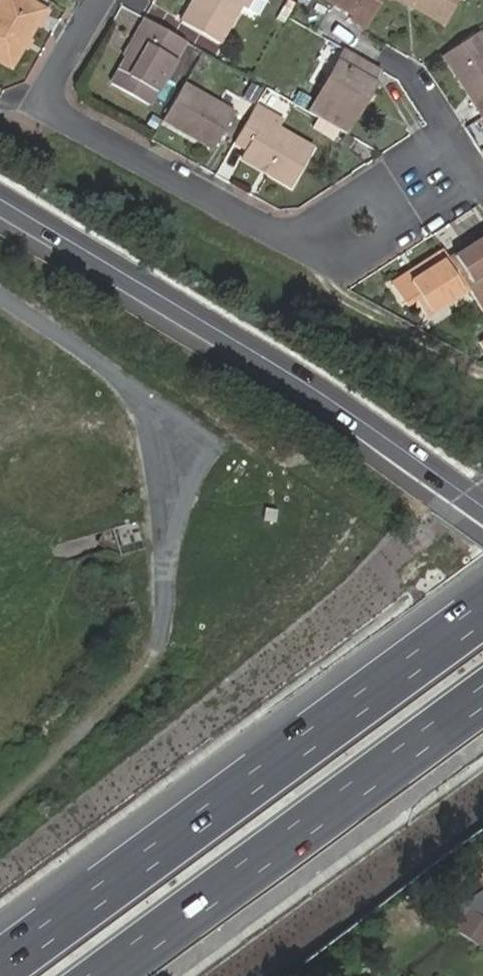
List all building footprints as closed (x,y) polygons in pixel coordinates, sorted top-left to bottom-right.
[(40,0),(3,0),(0,5),(0,54),(14,63),(48,5),(40,0)] [(182,18),(217,39),(240,0),(192,0),(182,18)] [(371,22),(383,0),(346,0),(360,8),(357,14),(371,22)] [(450,18),(461,0),(419,0),(450,18)] [(189,38),(151,16),(115,80),(152,102),(189,38)] [(447,51),(482,106),(482,28),(447,51)] [(342,41),(308,106),(317,111),(328,118),(332,120),(346,128),(360,102),(355,99),(362,87),(367,90),(373,78),(369,75),(377,62),(342,41)] [(234,108),(186,80),(165,117),(213,145),(234,108)] [(355,99),(360,102),(367,90),(362,87),(355,99)] [(275,111),(258,101),(236,138),(248,146),(244,153),(293,182),(315,143),(283,125),(271,118),(275,111)] [(286,117),(275,111),(271,118),(283,125),(286,117)] [(328,118),(317,111),(310,122),(322,129),(328,118)] [(326,130),(332,120),(328,118),(322,129),(326,130)] [(482,299),(482,234),(453,254),(472,282),(482,299)] [(453,254),(447,244),(394,279),(406,298),(417,291),(428,311),(472,282),(453,254)] [(482,946),(482,944),(482,915),(470,906),(455,927),(482,946)]
